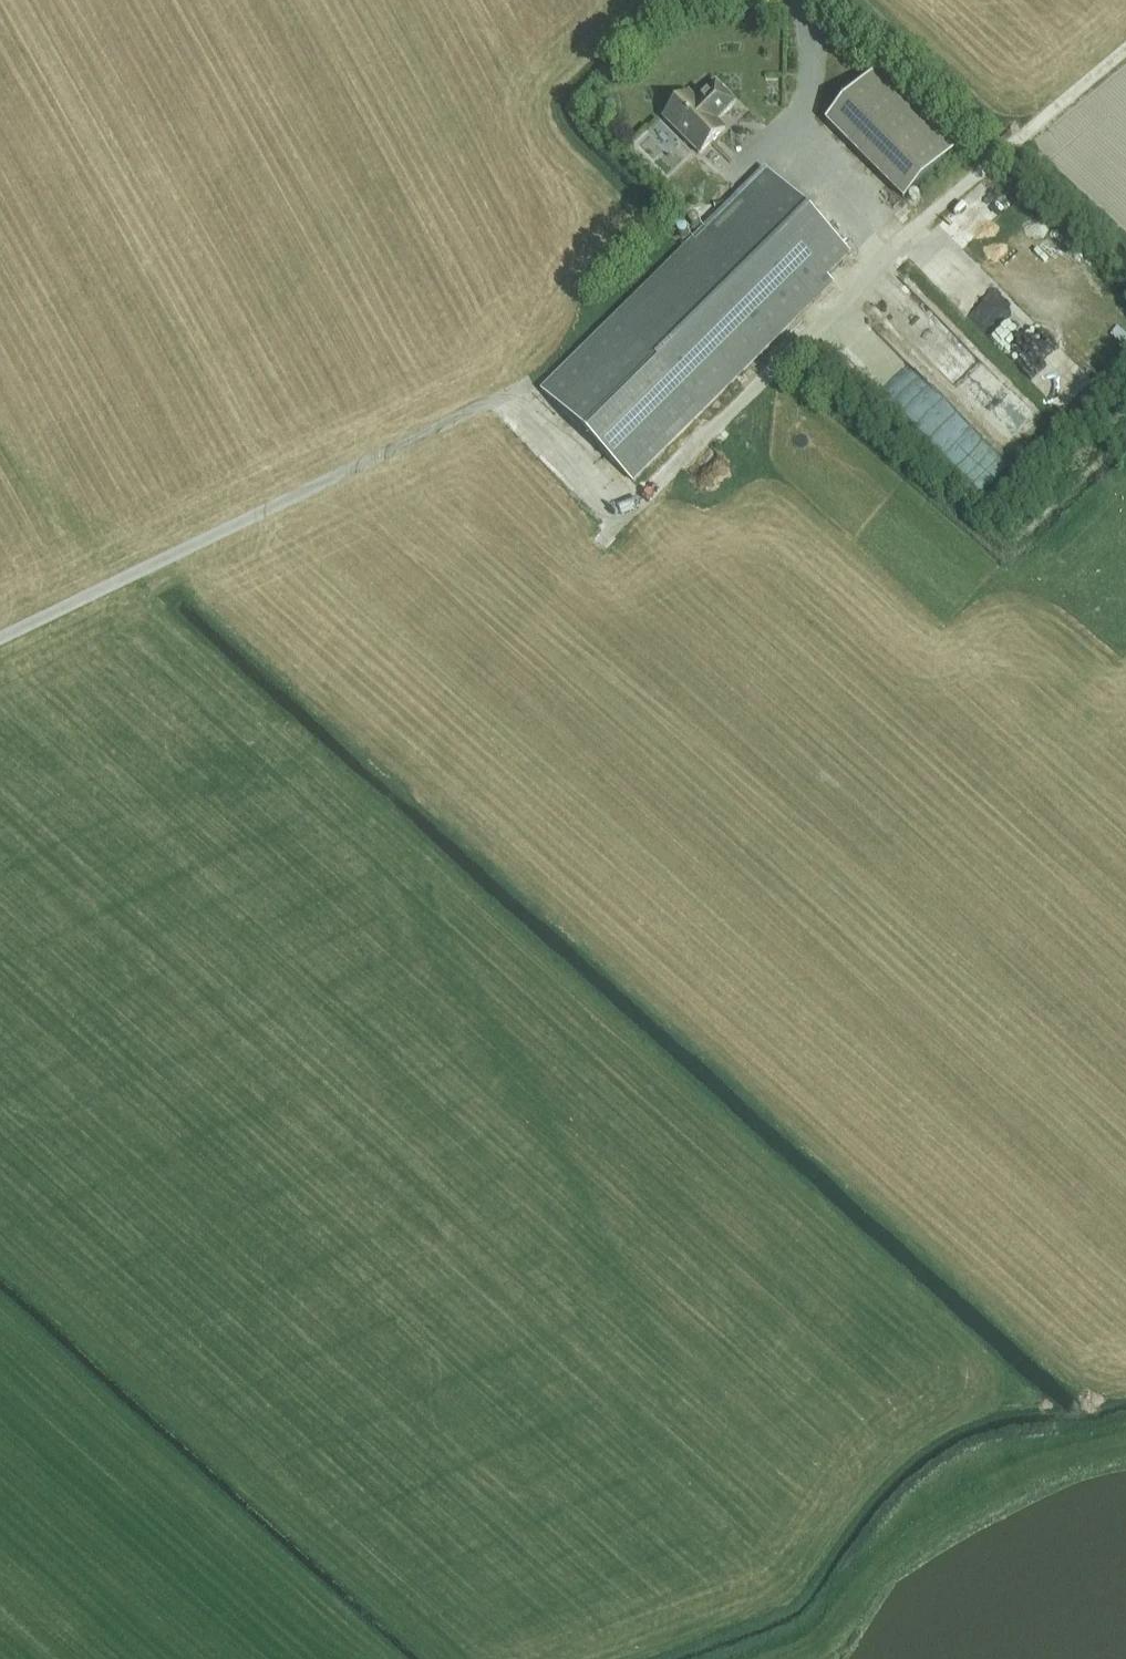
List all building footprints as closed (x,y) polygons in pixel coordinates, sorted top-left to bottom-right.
[(827,121),(905,199),(955,150),(877,71),(827,121)] [(726,129),(722,125),(717,125),(717,117),(722,116),(736,102),(716,82),(697,101),(689,93),(685,97),(680,97),(675,103),(674,107),(664,118),(700,154),(726,129)] [(633,481),(833,283),(827,277),(850,254),(766,170),(543,391),(633,481)] [(683,198),(688,194),(682,187),(677,191),(683,198)]
